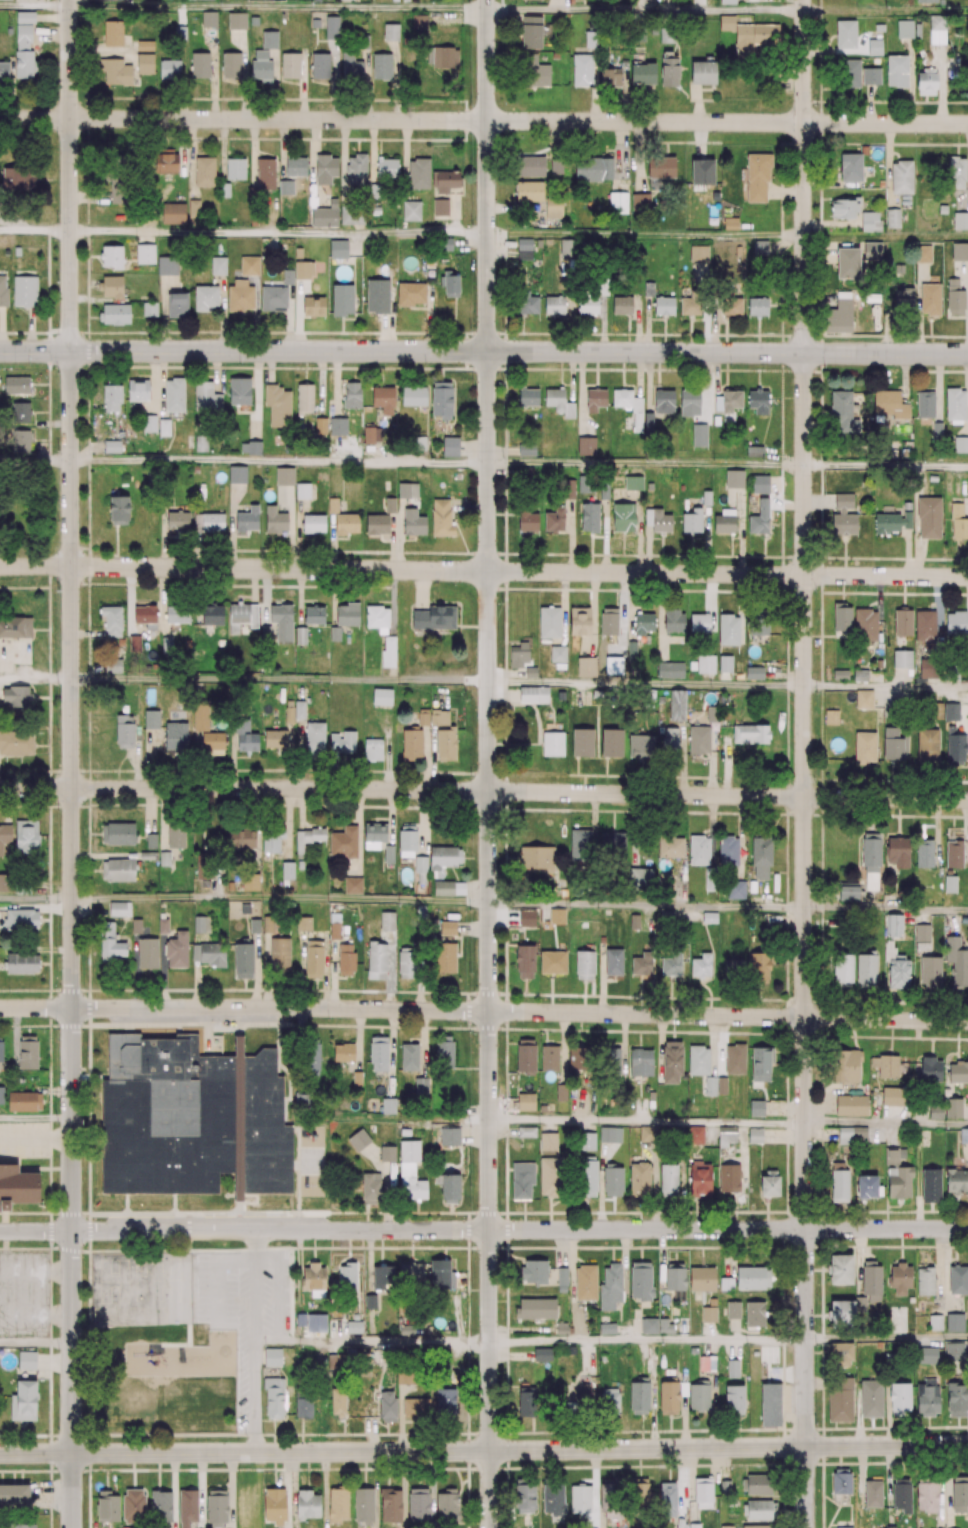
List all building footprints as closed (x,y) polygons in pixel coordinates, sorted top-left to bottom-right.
[(35,11),(17,11),(17,22),(35,22),(35,11)] [(227,12),(228,28),(246,28),(246,12),(227,12)] [(250,16),(250,24),(258,24),(258,16),(250,16)] [(122,20),(104,20),(104,45),(122,45),(122,20)] [(186,26),(174,26),(174,41),(186,41),(186,26)] [(262,30),(263,47),(278,47),(277,30),(262,30)] [(299,53),(281,52),(281,77),(299,77),(299,53)] [(541,951),(540,973),(566,973),(566,951),(541,951)] [(535,1093),(518,1093),(518,1110),(535,1110),(535,1093)] [(945,1099),(945,1117),(962,1117),(962,1099),(945,1099)] [(749,1100),(749,1115),(763,1115),(763,1100),(749,1100)] [(688,1125),(688,1143),(703,1143),(703,1126),(688,1125)] [(361,1127),(347,1138),(357,1151),(371,1140),(361,1127)] [(440,1128),(440,1145),(460,1145),(460,1127),(440,1128)] [(518,1127),(518,1136),(535,1136),(535,1127),(518,1127)] [(748,1128),(748,1142),(761,1142),(762,1128),(748,1128)] [(380,1145),(380,1160),(395,1161),(395,1145),(380,1145)] [(534,1162),(512,1162),(512,1199),(530,1199),(530,1184),(534,1184),(534,1162)] [(0,1164),(0,1213),(11,1213),(11,1204),(40,1204),(39,1173),(19,1174),(19,1164),(0,1164)] [(940,1168),(921,1169),(922,1202),(940,1202),(940,1168)] [(574,1268),(575,1300),(596,1299),(595,1265),(578,1265),(578,1268),(574,1268)] [(917,1268),(917,1294),(933,1294),(933,1266),(924,1266),(924,1268),(917,1268)] [(689,1267),(689,1290),(715,1290),(714,1267),(689,1267)] [(726,1301),(726,1318),(739,1318),(739,1301),(726,1301)] [(946,1313),(945,1331),(963,1331),(963,1313),(946,1313)] [(928,1314),(928,1329),(942,1329),(942,1314),(928,1314)] [(658,1318),(658,1333),(673,1333),(673,1324),(667,1324),(667,1318),(658,1318)] [(614,1323),(598,1324),(599,1334),(615,1333),(614,1323)] [(738,1359),(727,1360),(727,1377),(738,1377),(738,1359)] [(864,1480),(864,1507),(881,1507),(881,1480),(864,1480)]
